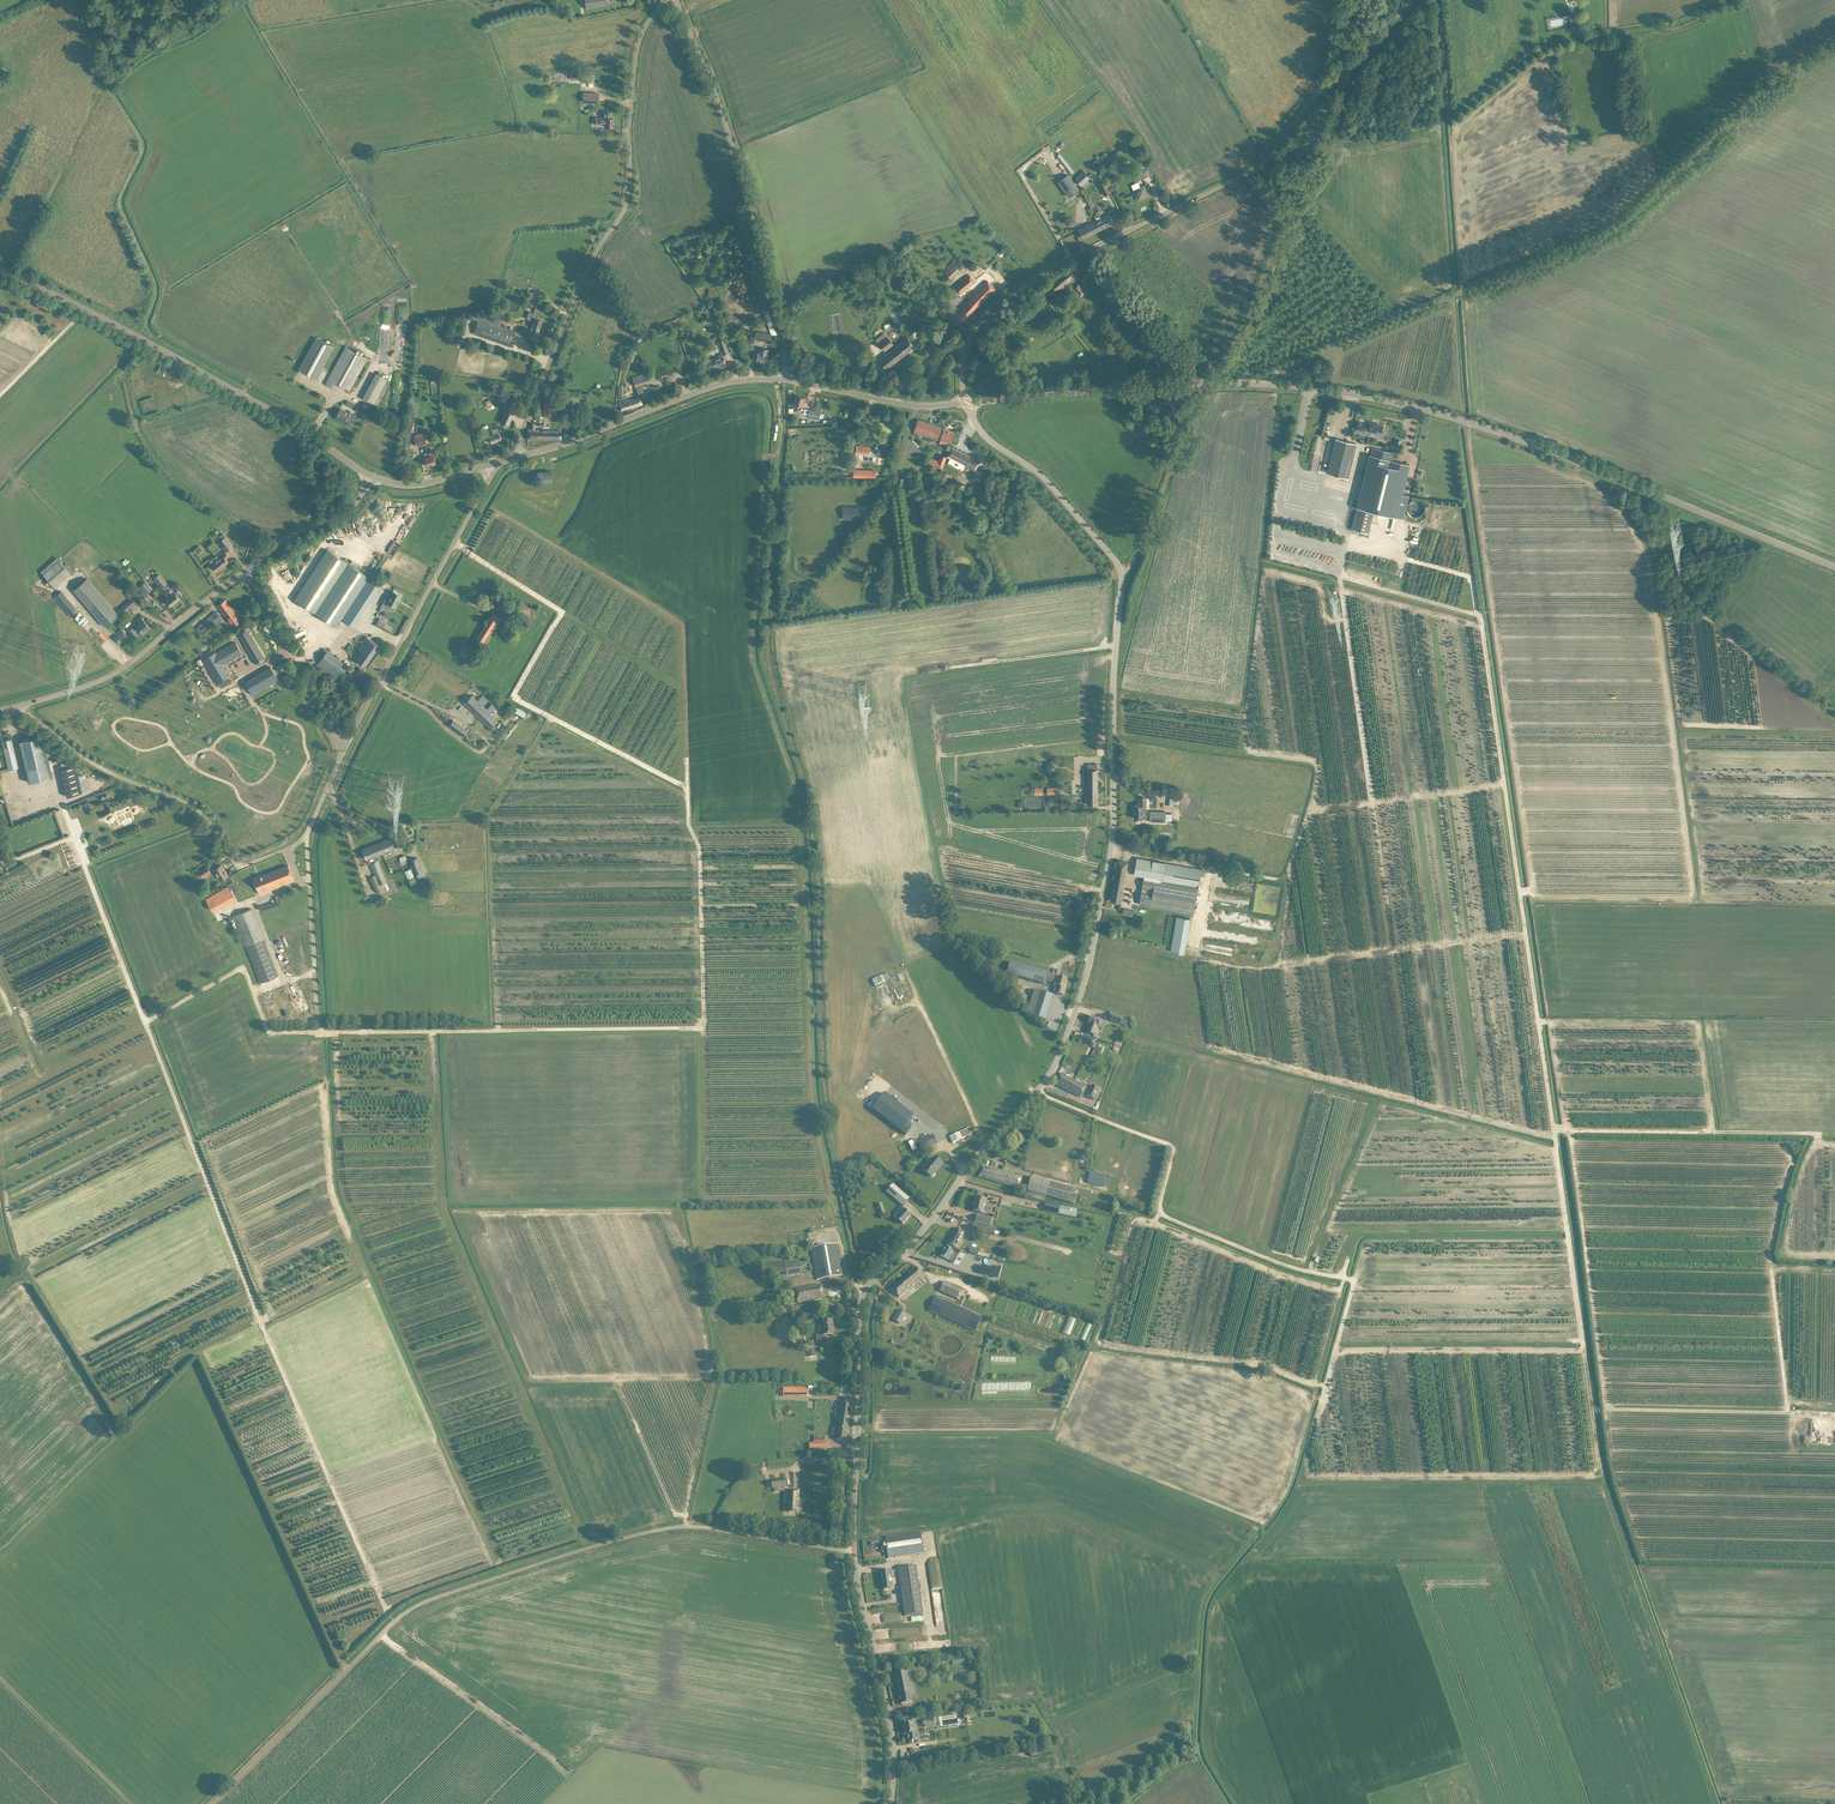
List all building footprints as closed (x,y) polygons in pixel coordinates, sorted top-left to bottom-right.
[(586,8),(613,3),(619,1),(619,0),(585,0),(586,8)] [(582,101),(598,102),(599,92),(583,91),(582,101)] [(605,124),(605,126),(613,127),(614,118),(611,117),(612,112),(602,111),(602,119),(598,119),(598,118),(594,118),(594,124),(605,124)] [(1106,154),(1095,163),(1097,165),(1108,157),(1106,154)] [(1137,172),(1140,179),(1150,175),(1147,168),(1137,172)] [(1090,178),(1083,170),(1075,178),(1082,186),(1090,178)] [(1068,175),(1059,181),(1069,196),(1078,189),(1068,175)] [(1099,184),(1105,195),(1111,192),(1105,181),(1099,184)] [(1136,194),(1138,200),(1146,197),(1146,195),(1146,194),(1148,194),(1145,188),(1144,185),(1134,189),(1136,194)] [(1110,214),(1096,220),(1101,229),(1114,223),(1110,214)] [(1101,229),(1096,220),(1078,229),(1082,238),(1101,229)] [(943,270),(951,278),(960,269),(952,261),(943,270)] [(1079,278),(1085,281),(1095,264),(1089,261),(1079,278)] [(954,287),(960,293),(975,281),(970,274),(961,281),(954,287)] [(956,316),(958,318),(962,322),(995,289),(987,281),(976,292),(971,298),(956,316)] [(1077,293),(1080,297),(1086,293),(1078,283),(1073,287),(1078,292),(1077,293)] [(696,311),(698,315),(705,310),(703,307),(696,311)] [(492,323),(500,325),(505,310),(497,308),(492,323)] [(527,318),(532,320),(527,336),(536,338),(542,319),(538,318),(539,314),(529,311),(527,318)] [(470,318),(478,321),(473,334),(510,346),(515,331),(490,323),(491,319),(472,313),(470,318)] [(751,340),(755,341),(755,338),(765,340),(771,341),(772,334),(766,333),(756,331),(756,332),(752,332),(751,340)] [(887,335),(879,342),(885,350),(894,343),(887,335)] [(316,378),(333,346),(316,337),(299,369),(316,378)] [(879,360),(882,364),(886,369),(914,346),(907,338),(879,360)] [(326,383),(337,389),(340,384),(350,390),(368,358),(347,346),(326,383)] [(757,353),(757,356),(758,356),(757,360),(767,361),(768,354),(769,349),(764,348),(760,348),(759,352),(758,352),(757,353)] [(711,358),(702,362),(705,369),(714,366),(726,362),(724,356),(723,353),(719,355),(720,357),(712,360),(711,358)] [(623,364),(629,367),(635,357),(629,354),(623,364)] [(647,372),(633,376),(636,385),(638,393),(643,392),(644,391),(641,384),(650,381),(647,372)] [(639,396),(618,402),(619,405),(621,411),(642,404),(641,401),(643,400),(645,399),(643,392),(638,393),(639,396)] [(376,399),(365,393),(363,397),(374,403),(376,399)] [(794,404),(800,405),(803,406),(804,401),(808,402),(809,398),(797,395),(794,404)] [(542,413),(553,416),(557,398),(546,396),(542,413)] [(564,403),(580,405),(581,398),(565,396),(564,403)] [(335,417),(348,423),(349,420),(353,422),(357,416),(349,411),(349,412),(340,408),(335,417)] [(808,414),(819,417),(821,411),(809,408),(808,414)] [(501,421),(509,425),(514,412),(506,409),(501,421)] [(590,413),(563,417),(564,424),(591,420),(590,413)] [(914,432),(927,436),(927,435),(940,440),(941,438),(951,442),(955,431),(918,419),(914,432)] [(1382,427),(1383,425),(1370,422),(1370,425),(1366,424),(1366,423),(1358,421),(1356,432),(1369,435),(1370,429),(1376,431),(1375,435),(1384,437),(1387,428),(1382,427)] [(528,439),(561,439),(561,430),(548,429),(548,428),(546,428),(546,429),(535,428),(535,423),(530,423),(530,428),(528,428),(528,439)] [(1325,429),(1310,425),(1303,452),(1308,453),(1305,467),(1326,473),(1330,458),(1335,437),(1323,435),(1325,429)] [(488,435),(489,437),(491,443),(501,439),(497,427),(491,429),(493,433),(488,435)] [(414,438),(416,445),(428,441),(426,434),(414,438)] [(1327,473),(1348,478),(1356,443),(1336,438),(1327,473)] [(876,452),(870,451),(870,446),(857,445),(856,458),(875,460),(876,452)] [(953,446),(948,456),(975,470),(980,461),(953,446)] [(1397,516),(1410,464),(1385,457),(1386,451),(1374,447),(1372,454),(1371,454),(1358,506),(1374,511),(1397,516)] [(424,457),(425,460),(427,465),(436,462),(433,454),(431,450),(427,452),(428,456),(424,457)] [(937,459),(930,457),(927,463),(942,469),(947,456),(940,453),(937,459)] [(872,470),(872,468),(853,468),(853,477),(878,477),(878,468),(874,468),(874,470),(872,470)] [(538,482),(552,482),(552,470),(537,470),(538,482)] [(1406,507),(1407,510),(1408,512),(1410,514),(1413,516),(1416,516),(1419,516),(1421,514),(1424,512),(1425,509),(1425,506),(1425,503),(1423,501),(1421,499),(1419,497),(1416,497),(1413,497),(1410,499),(1408,501),(1407,504),(1406,507)] [(1370,530),(1374,511),(1358,506),(1353,526),(1370,530)] [(843,507),(843,515),(853,515),(853,518),(860,518),(860,507),(843,507)] [(219,542),(217,544),(219,546),(221,545),(226,551),(233,546),(225,536),(219,542)] [(335,626),(341,618),(353,626),(381,584),(369,576),(327,549),(294,599),(335,626)] [(219,558),(212,563),(212,564),(217,570),(228,562),(225,558),(228,556),(225,552),(218,557),(219,558)] [(55,587),(71,572),(58,557),(41,572),(55,587)] [(386,578),(389,572),(381,568),(378,573),(386,578)] [(170,595),(166,599),(171,605),(180,598),(179,597),(182,595),(178,590),(175,592),(174,591),(174,592),(167,583),(159,573),(153,578),(161,588),(163,587),(167,591),(166,591),(170,595)] [(104,626),(118,614),(87,576),(73,588),(104,626)] [(136,588),(142,596),(151,588),(145,581),(136,588)] [(493,587),(489,593),(494,596),(498,590),(493,587)] [(54,596),(71,616),(78,609),(62,590),(54,596)] [(388,602),(385,608),(391,611),(394,606),(395,606),(401,595),(396,592),(393,590),(386,602),(388,602)] [(142,599),(149,608),(154,604),(147,595),(142,599)] [(132,598),(122,607),(125,611),(135,602),(132,598)] [(217,605),(233,626),(241,620),(225,599),(217,605)] [(198,626),(201,630),(219,616),(215,611),(198,626)] [(495,626),(501,616),(493,611),(476,638),(486,644),(494,631),(494,629),(496,626),(495,626)] [(128,630),(135,638),(142,632),(143,633),(150,627),(141,616),(137,619),(140,623),(137,626),(136,624),(128,630)] [(499,631),(504,634),(505,632),(509,634),(512,628),(509,626),(509,625),(505,623),(499,631)] [(246,627),(237,632),(245,645),(249,651),(256,663),(265,658),(246,627)] [(114,637),(119,643),(127,636),(122,630),(114,637)] [(366,636),(359,646),(372,656),(380,645),(366,636)] [(216,652),(203,659),(217,683),(230,675),(223,663),(229,660),(235,656),(235,657),(235,656),(241,652),(241,653),(242,653),(235,641),(234,641),(235,642),(229,645),(228,645),(229,646),(223,649),(222,648),(222,649),(223,649),(217,653),(216,652)] [(458,654),(470,661),(472,657),(477,650),(465,643),(460,650),(458,654)] [(372,656),(359,646),(358,648),(362,651),(356,660),(365,666),(372,656)] [(317,658),(320,660),(316,665),(337,680),(348,666),(324,648),(317,658)] [(242,678),(249,691),(265,682),(264,679),(274,673),(268,663),(243,677),(242,678)] [(343,677),(339,682),(347,689),(349,686),(347,684),(349,681),(343,677)] [(468,698),(464,703),(490,727),(494,723),(498,719),(490,712),(495,707),(492,703),(486,709),(483,705),(488,700),(482,695),(477,700),(472,695),(468,698)] [(528,717),(530,714),(515,706),(512,713),(523,718),(524,715),(528,717)] [(448,726),(463,737),(468,730),(453,720),(448,726)] [(19,741),(29,782),(52,776),(43,735),(19,741)] [(3,740),(10,769),(19,766),(12,738),(3,740)] [(60,768),(67,796),(82,792),(76,764),(60,768)] [(1087,764),(1087,804),(1098,804),(1097,764),(1087,764)] [(1143,818),(1144,806),(1135,805),(1135,806),(1134,806),(1134,810),(1135,810),(1134,818),(1143,818)] [(122,810),(115,813),(119,824),(123,822),(124,825),(128,824),(131,822),(130,819),(134,818),(129,807),(122,810)] [(1150,821),(1165,822),(1165,812),(1150,811),(1150,821)] [(362,849),(366,859),(394,848),(390,838),(362,849)] [(422,871),(416,857),(411,860),(416,873),(422,871)] [(1137,858),(1135,870),(1134,874),(1144,875),(1139,903),(1194,913),(1201,869),(1137,858)] [(369,863),(378,884),(376,885),(379,893),(389,889),(386,881),(376,860),(369,863)] [(1111,900),(1117,901),(1121,902),(1124,888),(1123,888),(1127,862),(1118,860),(1111,900)] [(213,869),(215,872),(214,873),(216,875),(217,875),(220,880),(228,875),(221,864),(213,869)] [(199,871),(202,876),(210,871),(207,865),(199,871)] [(288,865),(253,879),(257,889),(267,885),(269,890),(294,880),(288,865)] [(404,871),(408,879),(414,876),(411,868),(404,871)] [(209,892),(213,900),(231,892),(227,884),(209,892)] [(279,975),(252,908),(234,916),(261,983),(279,975)] [(1122,914),(1132,916),(1133,911),(1123,908),(1122,914)] [(1176,915),(1171,951),(1186,953),(1190,917),(1176,915)] [(1265,920),(1264,928),(1277,928),(1277,920),(1265,920)] [(1113,928),(1128,932),(1129,926),(1115,922),(1113,928)] [(1059,977),(1048,974),(1011,962),(1008,973),(1045,984),(1046,981),(1053,983),(1053,982),(1057,983),(1056,987),(1057,988),(1056,994),(1064,996),(1065,990),(1064,989),(1067,979),(1059,977)] [(875,986),(891,979),(888,972),(872,979),(875,986)] [(1046,1020),(1053,995),(1041,991),(1033,1017),(1046,1020)] [(1112,1013),(1109,1020),(1120,1024),(1123,1018),(1112,1013)] [(1098,1030),(1097,1029),(1098,1027),(1099,1027),(1101,1020),(1091,1016),(1088,1023),(1091,1024),(1088,1033),(1094,1035),(1095,1035),(1096,1035),(1098,1030)] [(1096,1040),(1087,1037),(1085,1043),(1093,1046),(1096,1040)] [(1084,1063),(1086,1058),(1082,1056),(1083,1055),(1077,1053),(1077,1054),(1076,1054),(1074,1060),(1084,1063)] [(1081,1097),(1086,1087),(1061,1074),(1056,1085),(1081,1097)] [(1092,1084),(1086,1096),(1094,1099),(1099,1088),(1092,1084)] [(889,1098),(876,1114),(910,1140),(914,1134),(910,1130),(917,1120),(889,1098)] [(970,1128),(950,1137),(950,1138),(953,1143),(963,1138),(973,1134),(970,1128)] [(927,1138),(917,1142),(922,1152),(931,1147),(927,1138)] [(913,1151),(916,1150),(920,1148),(915,1139),(910,1141),(909,1142),(913,1151)] [(924,1171),(932,1177),(943,1164),(934,1157),(924,1171)] [(982,1165),(979,1177),(1019,1189),(1022,1177),(982,1165)] [(1087,1183),(1103,1187),(1105,1176),(1090,1172),(1087,1183)] [(1073,1189),(1031,1177),(1027,1191),(1028,1191),(1046,1196),(1070,1203),(1073,1189)] [(893,1184),(886,1192),(892,1197),(903,1206),(910,1199),(893,1184)] [(973,1211),(984,1214),(987,1200),(976,1197),(973,1211)] [(883,1202),(877,1204),(880,1215),(886,1213),(883,1202)] [(1044,1211),(1076,1218),(1078,1210),(1046,1203),(1044,1211)] [(897,1219),(899,1221),(903,1225),(911,1215),(902,1207),(894,1216),(897,1219)] [(976,1222),(990,1226),(992,1219),(978,1215),(976,1222)] [(973,1224),(971,1230),(980,1232),(982,1226),(973,1224)] [(958,1228),(948,1244),(949,1244),(956,1249),(966,1233),(963,1231),(958,1228)] [(997,1254),(1001,1242),(995,1239),(990,1252),(997,1254)] [(811,1248),(817,1280),(843,1275),(837,1244),(811,1248)] [(946,1248),(941,1256),(954,1263),(956,1259),(957,1260),(961,1252),(956,1249),(949,1244),(948,1246),(947,1248),(946,1248)] [(958,1263),(971,1269),(976,1260),(963,1254),(958,1263)] [(766,1263),(767,1274),(785,1273),(784,1262),(766,1263)] [(802,1271),(801,1262),(789,1264),(789,1268),(796,1267),(797,1271),(802,1271)] [(981,1266),(979,1273),(994,1277),(994,1276),(996,1270),(995,1270),(981,1266)] [(909,1289),(907,1287),(912,1282),(914,1284),(912,1286),(913,1286),(924,1276),(916,1267),(892,1289),(900,1298),(909,1289)] [(950,1284),(946,1294),(957,1299),(961,1289),(950,1284)] [(796,1289),(798,1302),(824,1299),(822,1285),(816,1285),(796,1289)] [(934,1313),(937,1315),(939,1316),(940,1314),(945,1316),(944,1318),(945,1316),(950,1318),(949,1320),(950,1318),(955,1320),(954,1322),(955,1322),(955,1321),(960,1323),(960,1325),(961,1323),(966,1325),(965,1327),(976,1332),(976,1331),(982,1317),(982,1318),(982,1317),(935,1297),(934,1300),(939,1302),(934,1313)] [(893,1319),(900,1323),(905,1313),(898,1310),(893,1319)] [(781,1319),(782,1333),(792,1333),(791,1319),(781,1319)] [(823,1321),(824,1335),(834,1334),(833,1320),(823,1321)] [(1081,1338),(1085,1340),(1090,1324),(1086,1323),(1081,1338)] [(783,1396),(807,1396),(807,1387),(783,1387),(783,1396)] [(796,1407),(793,1407),(793,1421),(804,1420),(804,1400),(796,1400),(796,1407)] [(836,1440),(841,1441),(847,1442),(853,1403),(841,1402),(836,1440)] [(814,1441),(814,1451),(828,1451),(828,1441),(814,1441)] [(776,1480),(771,1481),(772,1489),(775,1488),(786,1487),(785,1479),(776,1480)] [(799,1490),(789,1489),(789,1496),(789,1512),(798,1512),(798,1497),(799,1497),(799,1490)] [(885,1538),(888,1558),(924,1552),(921,1532),(885,1538)] [(897,1569),(905,1616),(923,1613),(916,1566),(897,1569)] [(887,1570),(881,1571),(884,1590),(890,1590),(893,1589),(892,1583),(896,1582),(894,1570),(890,1571),(890,1570),(887,1570)] [(911,1695),(915,1694),(916,1694),(916,1691),(915,1691),(911,1670),(895,1673),(901,1704),(913,1702),(911,1695)] [(934,1718),(924,1719),(925,1727),(935,1725),(934,1722),(939,1721),(939,1717),(933,1717),(934,1718)] [(911,1723),(905,1724),(906,1735),(907,1734),(908,1743),(909,1742),(912,1742),(914,1742),(919,1741),(920,1741),(919,1732),(915,1733),(914,1729),(917,1729),(916,1720),(912,1721),(912,1723),(911,1723)]
